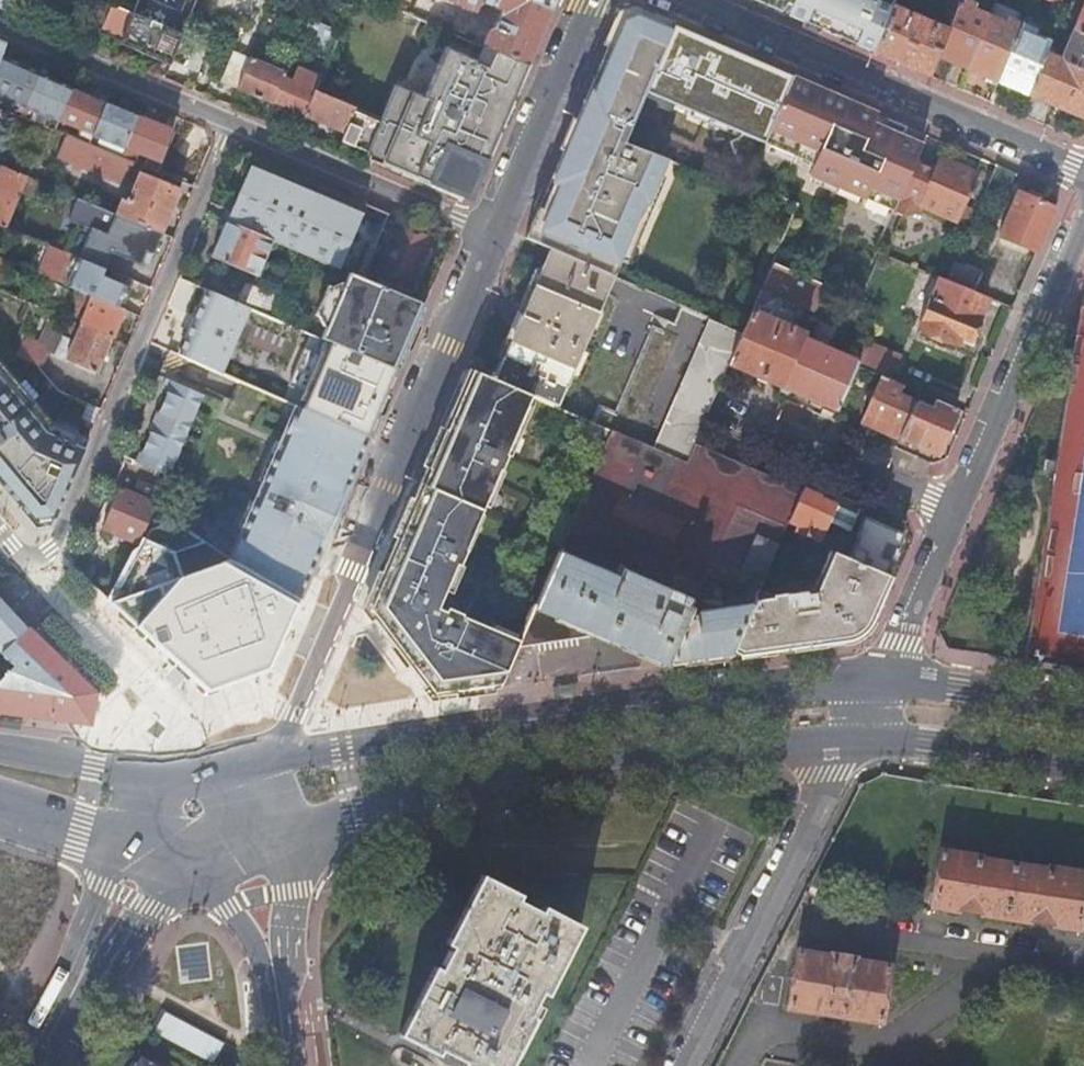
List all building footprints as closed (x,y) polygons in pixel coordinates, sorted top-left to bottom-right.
[(13,14),(18,0),(0,0),(0,8),(13,14)] [(124,37),(133,13),(134,14),(138,0),(115,0),(104,29),(124,37)] [(184,35),(196,5),(183,0),(140,0),(140,2),(134,14),(184,35)] [(476,11),(481,0),(451,0),(476,11)] [(504,9),(496,27),(490,29),(484,44),(529,64),(556,0),(482,0),(504,9)] [(892,7),(877,1),(877,0),(794,0),(787,16),(830,34),(873,52),(892,7)] [(990,17),(973,10),(975,5),(963,0),(962,0),(949,30),(939,53),(944,56),(969,66),(990,17)] [(939,53),(949,30),(892,7),(873,52),(918,71),(929,76),(936,62),(939,53)] [(1075,31),(1083,34),(1083,9),(1075,31)] [(614,277),(621,261),(617,259),(643,198),(647,200),(654,183),(665,159),(662,158),(623,143),(632,122),(645,92),(674,27),(636,11),(619,17),(575,121),(579,123),(567,152),(563,151),(525,238),(532,241),(550,249),(614,277)] [(174,59),(184,35),(134,14),(133,13),(124,37),(161,52),(159,58),(158,59),(171,65),(174,59)] [(429,19),(428,21),(425,26),(451,37),(453,32),(454,29),(452,28),(455,23),(433,13),(430,19),(429,19)] [(1006,25),(990,17),(969,66),(983,72),(999,79),(1022,25),(1009,20),(1006,25)] [(330,44),(336,29),(309,18),(301,39),(319,46),(321,41),(330,44)] [(1035,31),(1022,25),(999,79),(1014,86),(1029,92),(1046,54),(1050,43),(1047,42),(1033,36),(1035,31)] [(716,45),(674,27),(645,92),(764,141),(792,77),(716,45)] [(1075,31),(1063,61),(1083,70),(1083,34),(1075,31)] [(468,194),(473,194),(494,144),(529,64),(484,44),(453,32),(451,37),(425,97),(396,85),(381,118),(368,152),(366,155),(452,191),(453,188),(468,194)] [(184,35),(174,59),(199,70),(209,45),(184,35)] [(161,52),(124,37),(121,43),(145,53),(159,58),(161,52)] [(1029,92),(1072,110),(1083,116),(1083,70),(1063,61),(1046,54),(1029,92)] [(23,112),(26,107),(40,74),(33,71),(1,58),(0,62),(0,96),(21,105),(19,110),(23,112)] [(226,85),(239,90),(249,64),(237,59),(226,85)] [(249,64),(239,90),(273,105),(274,102),(280,104),(305,115),(315,90),(320,78),(304,71),(298,68),(293,81),(284,77),(286,73),(251,59),(249,64)] [(30,109),(60,121),(74,88),(46,77),(40,74),(26,107),(30,109)] [(835,114),(841,99),(792,77),(764,141),(763,144),(769,146),(791,156),(795,157),(813,165),(835,114)] [(72,137),(90,144),(93,135),(94,133),(107,102),(100,99),(74,88),(60,121),(87,132),(85,138),(74,133),(72,137)] [(315,90),(305,115),(337,128),(346,132),(342,141),(368,152),(381,118),(359,108),(316,90),(315,90)] [(894,211),(915,161),(920,151),(922,145),(896,134),(883,128),(872,124),(876,115),(877,114),(841,99),(835,114),(813,165),(810,171),(809,175),(811,176),(860,197),(865,199),(888,209),(894,211)] [(128,148),(140,116),(114,105),(107,102),(94,133),(128,148)] [(887,120),(876,115),(872,124),(883,128),(887,120)] [(155,171),(157,172),(173,130),(159,123),(140,116),(128,148),(128,149),(124,158),(134,162),(135,163),(139,154),(155,160),(152,170),(155,171)] [(579,123),(575,121),(569,136),(563,151),(567,152),(579,123)] [(31,132),(44,138),(49,128),(35,122),(31,132)] [(125,184),(134,162),(124,158),(90,144),(72,137),(67,135),(58,157),(125,184)] [(791,156),(769,146),(766,152),(789,162),(791,156)] [(810,171),(813,165),(795,157),(793,163),(810,171)] [(276,243),(299,253),(348,273),(356,277),(369,245),(374,247),(388,214),(361,202),(322,186),(287,171),(255,158),(233,208),(228,222),(272,241),(276,243)] [(936,170),(915,161),(894,211),(906,216),(916,213),(920,204),(965,225),(972,210),(963,205),(977,174),(958,165),(941,158),(936,170)] [(23,190),(28,177),(4,167),(0,176),(0,225),(7,228),(23,190)] [(117,214),(163,233),(176,201),(181,189),(139,172),(130,197),(125,195),(117,214)] [(860,197),(811,176),(809,182),(857,203),(860,197)] [(32,193),(38,181),(28,177),(23,190),(32,193)] [(628,264),(661,186),(654,183),(647,200),(643,198),(617,259),(621,261),(628,264)] [(1037,252),(1055,209),(1037,201),(1019,193),(1000,236),(1037,252)] [(154,254),(163,233),(117,214),(79,198),(70,219),(83,224),(71,254),(99,266),(107,269),(113,253),(142,265),(146,256),(148,251),(154,254)] [(888,209),(865,199),(863,205),(886,215),(888,209)] [(272,241),(228,222),(224,231),(213,257),(258,276),(272,241)] [(412,283),(430,241),(405,231),(397,228),(380,269),(412,283)] [(99,266),(71,254),(50,246),(39,273),(58,282),(62,283),(94,297),(119,307),(127,286),(96,273),(97,269),(99,266)] [(494,373),(492,378),(533,396),(559,407),(614,277),(550,249),(523,312),(497,374),(494,373)] [(0,256),(0,288),(1,289),(13,262),(6,259),(3,258),(0,256)] [(955,262),(946,281),(974,292),(982,273),(955,262)] [(781,386),(803,337),(804,333),(761,314),(772,290),(815,308),(825,285),(774,263),(743,333),(742,332),(729,364),(754,375),(781,386)] [(356,277),(348,273),(344,284),(325,328),(321,338),(333,344),(397,371),(401,361),(425,306),(356,277)] [(974,292),(946,281),(940,278),(919,329),(954,344),(956,340),(957,336),(970,341),(979,319),(978,319),(987,298),(974,292)] [(325,328),(344,284),(341,283),(331,287),(327,285),(314,315),(318,317),(322,327),(325,328)] [(250,308),(206,289),(179,353),(223,372),(250,308)] [(125,310),(119,307),(94,297),(91,302),(87,300),(83,307),(88,309),(82,325),(113,338),(121,319),(125,310)] [(725,374),(729,364),(742,332),(681,306),(674,322),(657,315),(656,318),(654,323),(652,326),(616,411),(600,405),(599,407),(593,421),(612,429),(614,430),(687,462),(695,444),(699,435),(712,404),(724,375),(725,374)] [(260,311),(248,340),(297,361),(310,332),(260,311)] [(105,356),(113,338),(82,325),(71,320),(66,332),(77,336),(74,343),(64,338),(56,355),(97,373),(105,356)] [(315,337),(311,335),(303,355),(307,358),(306,360),(386,395),(397,371),(333,344),(315,337)] [(844,396),(857,365),(858,361),(803,337),(781,386),(788,389),(837,411),(844,396)] [(49,351),(23,340),(17,355),(42,367),(49,351)] [(882,376),(891,379),(901,356),(867,341),(858,361),(857,365),(870,371),(882,376)] [(34,521),(55,517),(88,440),(77,434),(62,428),(52,423),(0,363),(0,480),(34,521)] [(492,378),(470,369),(441,432),(396,539),(377,586),(367,610),(400,654),(434,696),(505,687),(524,641),(515,637),(493,628),(465,616),(466,614),(449,607),(447,612),(440,609),(452,580),(458,565),(462,567),(468,551),(467,550),(477,529),(501,471),(503,472),(505,466),(504,465),(509,453),(516,437),(533,396),(492,378)] [(862,421),(900,438),(915,403),(899,396),(904,385),(891,379),(882,376),(872,398),(862,421)] [(139,462),(169,475),(204,393),(165,377),(163,383),(172,387),(170,392),(167,391),(158,412),(161,413),(153,431),(150,430),(141,452),(143,453),(139,462)] [(948,431),(958,408),(936,399),(931,409),(915,403),(900,438),(938,454),(948,431)] [(368,436),(297,405),(281,441),(264,481),(256,501),(245,528),(231,561),(299,598),(331,523),(368,436)] [(64,424),(62,428),(77,434),(79,431),(64,424)] [(756,597),(784,531),(788,521),(801,491),(723,456),(695,444),(687,462),(614,430),(570,534),(568,538),(567,542),(522,646),(597,633),(656,658),(670,664),(731,656),(756,597)] [(520,439),(516,437),(509,453),(514,455),(520,439)] [(264,481),(281,441),(275,439),(258,478),(264,481)] [(139,545),(155,508),(163,489),(140,479),(133,494),(120,488),(118,494),(103,529),(139,545)] [(835,494),(806,481),(788,521),(798,526),(796,531),(818,541),(826,522),(849,532),(862,505),(835,494)] [(238,525),(245,528),(256,501),(249,498),(238,525)] [(296,605),(299,598),(231,561),(183,579),(174,554),(205,543),(155,508),(139,545),(134,550),(108,600),(115,607),(211,690),(220,687),(238,680),(262,672),(270,669),(296,605)] [(858,539),(849,559),(885,575),(894,554),(902,535),(864,518),(856,538),(858,539)] [(481,531),(477,529),(467,550),(468,551),(472,552),(481,531)] [(772,595),(756,597),(731,656),(804,646),(848,640),(850,638),(855,637),(857,636),(862,633),(865,630),(866,628),(868,626),(869,623),(890,577),(885,575),(849,559),(839,555),(830,551),(814,590),(810,590),(803,585),(778,588),(772,595)] [(458,565),(452,580),(458,583),(465,568),(462,567),(458,565)] [(0,598),(0,652),(1,653),(28,628),(7,605),(0,598)] [(517,633),(494,624),(493,628),(515,637),(517,633)] [(48,717),(90,722),(94,693),(28,628),(1,653),(14,666),(12,668),(9,670),(8,672),(6,674),(5,672),(0,671),(0,673),(0,677),(2,679),(0,681),(0,711),(48,717)] [(941,852),(932,907),(958,912),(959,909),(982,913),(983,916),(1029,923),(1030,920),(1054,924),(1054,926),(1078,930),(1078,926),(1083,884),(1083,874),(1048,868),(1047,871),(980,861),(980,858),(941,852)] [(450,942),(456,945),(444,969),(438,966),(403,1034),(439,1053),(443,1047),(453,1053),(467,1061),(464,1065),(511,1065),(536,1018),(531,1015),(543,991),(549,994),(584,926),(547,906),(544,911),(521,899),(523,893),(486,874),(450,942)] [(829,957),(796,952),(788,1007),(881,1022),(889,966),(854,960),(854,958),(831,954),(829,957)] [(165,1012),(155,1030),(213,1062),(218,1052),(223,1043),(165,1012)] [(141,1053),(134,1065),(164,1065),(141,1053)]
